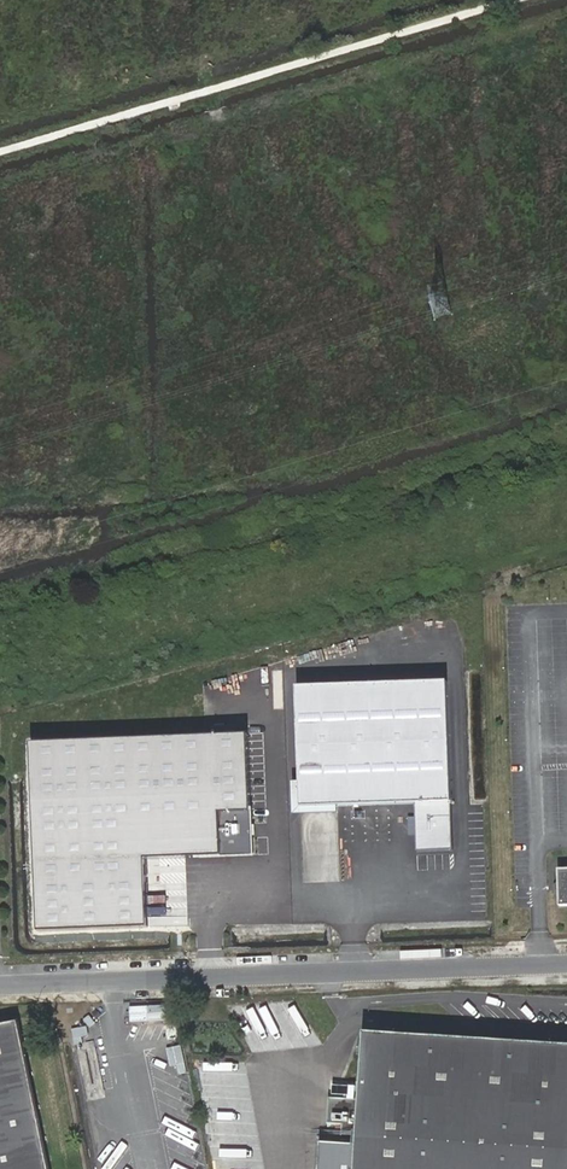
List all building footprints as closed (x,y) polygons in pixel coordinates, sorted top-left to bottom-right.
[(453,851),(447,682),(297,687),(301,808),(415,804),(417,852),(453,851)] [(248,735),(33,742),(39,932),(150,928),(148,856),(252,853),(248,735)] [(558,870),(560,906),(566,906),(566,869),(558,870)] [(0,1024),(0,1168),(47,1168),(13,1021),(0,1024)] [(364,1032),(359,1101),(329,1099),(328,1124),(343,1125),(342,1140),(357,1141),(355,1168),(566,1168),(566,1045),(364,1032)]
